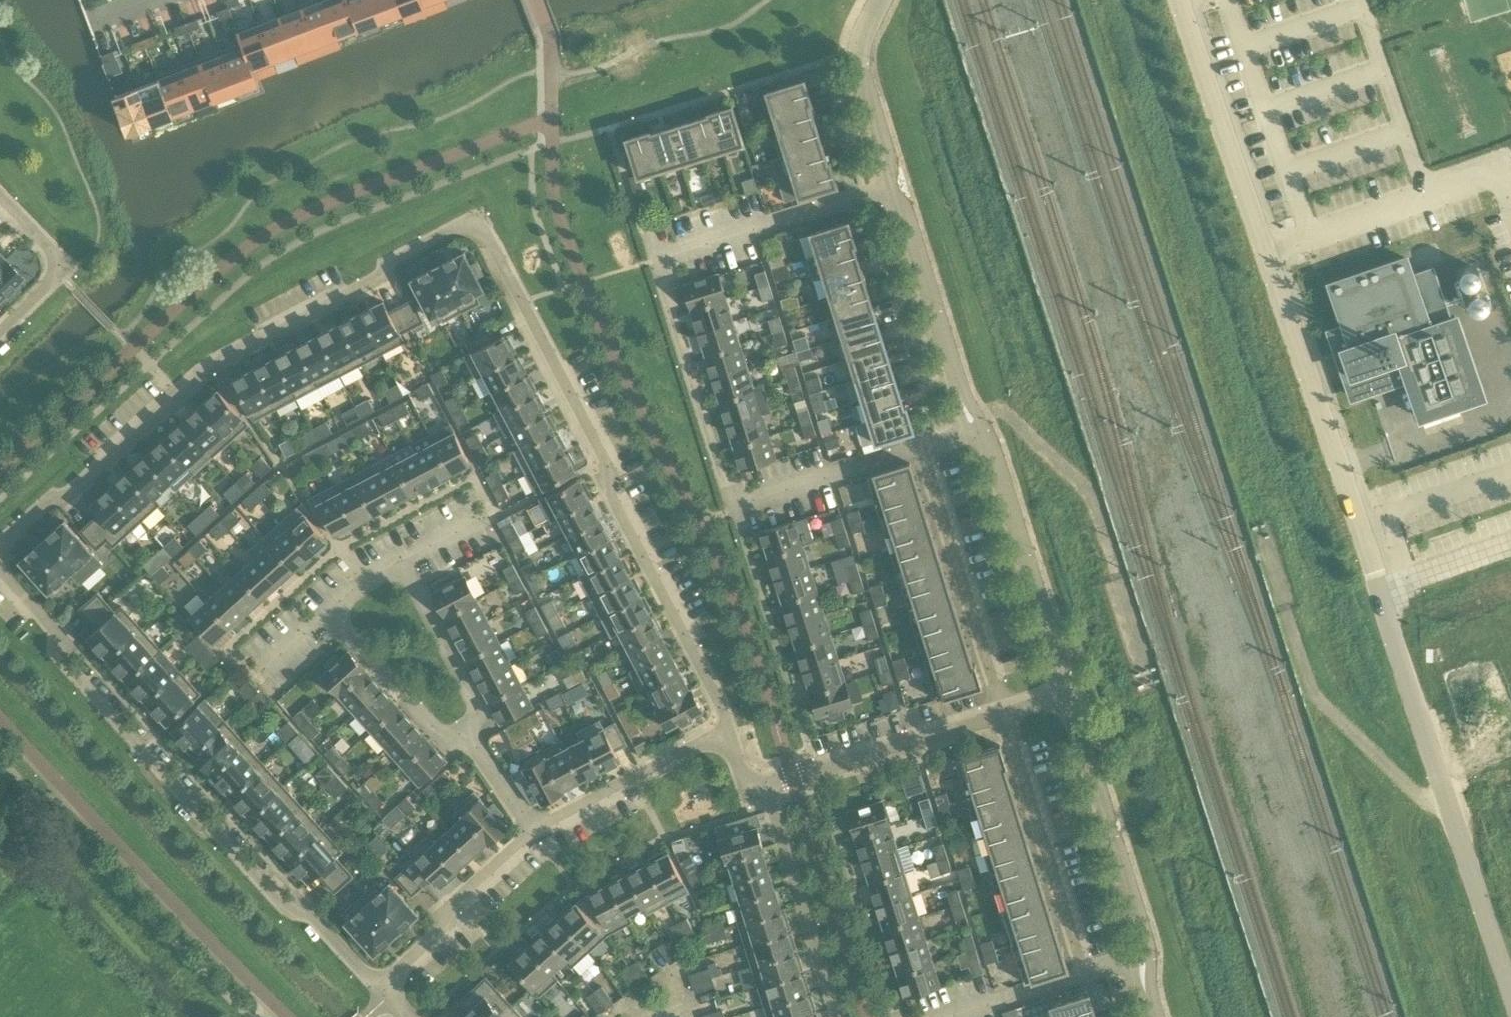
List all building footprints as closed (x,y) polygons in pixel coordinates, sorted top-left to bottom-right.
[(301,4),(316,44),(337,36),(324,0),(311,0),(301,4)] [(337,36),(359,28),(348,0),(324,0),(337,36)] [(359,28),(380,20),(372,0),(348,0),(359,28)] [(380,20),(401,12),(397,0),(372,0),(380,20)] [(401,12),(423,4),(421,0),(397,0),(401,12)] [(302,9),(281,16),(295,52),(316,44),(301,4),(300,4),(302,9)] [(229,6),(217,10),(220,18),(232,14),(229,8),(229,6)] [(259,20),(258,20),(273,60),(295,52),(281,16),(261,24),(259,20)] [(198,19),(186,23),(189,31),(201,27),(198,19)] [(258,20),(238,28),(253,68),(273,60),(258,20)] [(178,35),(189,31),(186,23),(175,27),(178,35)] [(241,43),(221,50),(237,91),(258,82),(253,68),(238,28),(236,28),(241,43)] [(155,35),(144,39),(147,47),(158,43),(155,35)] [(135,51),(147,47),(144,39),(132,44),(135,51)] [(221,50),(200,58),(215,99),(237,91),(221,50)] [(116,58),(113,51),(102,55),(105,63),(116,58)] [(200,58),(178,67),(193,107),(215,99),(200,58)] [(178,67),(157,75),(172,115),(193,107),(178,67)] [(158,79),(137,87),(151,125),(152,124),(152,123),(172,115),(157,75),(156,75),(158,79)] [(773,111),(774,113),(809,102),(809,103),(811,103),(804,80),(767,91),(773,111)] [(129,131),(129,133),(151,125),(137,87),(115,96),(120,109),(119,109),(128,132),(129,131)] [(809,102),(774,113),(780,134),(815,123),(809,103),(809,102)] [(711,114),(722,150),(744,143),(732,105),(709,113),(710,115),(711,114)] [(742,110),(740,110),(744,122),(755,119),(751,107),(750,107),(742,110)] [(711,114),(710,115),(690,121),(701,156),(722,150),(711,114)] [(701,156),(690,121),(670,127),(681,162),(701,156)] [(815,123),(780,134),(787,154),(822,143),(815,123)] [(670,127),(650,133),(649,134),(660,169),(681,162),(670,127)] [(649,134),(650,133),(650,131),(627,138),(638,174),(638,176),(660,169),(649,134)] [(828,164),(828,163),(822,143),(787,154),(793,175),(828,164)] [(830,162),(828,163),(828,164),(793,175),(800,197),(837,185),(830,162)] [(629,177),(634,193),(643,191),(638,176),(638,174),(629,177)] [(757,189),(753,177),(742,181),(745,192),(757,189)] [(710,194),(701,197),(704,207),(713,204),(710,194)] [(853,244),(853,245),(856,244),(848,221),(811,233),(818,255),(853,244)] [(818,255),(818,256),(807,259),(813,279),(824,276),(859,264),(853,245),(853,244),(818,255)] [(457,303),(456,304),(460,311),(460,312),(463,311),(462,310),(479,302),(475,294),(482,291),(484,290),(483,287),(482,287),(477,277),(483,274),(477,261),(471,265),(465,254),(464,252),(462,253),(439,265),(438,266),(457,303)] [(771,269),(785,265),(782,255),(768,259),(771,269)] [(1329,331),(1337,353),(1352,397),(1369,391),(1407,378),(1421,418),(1483,396),(1456,317),(1449,319),(1432,272),(1432,270),(1412,276),(1406,257),(1330,284),(1345,326),(1329,331)] [(4,294),(9,299),(19,290),(14,285),(20,278),(21,279),(23,277),(21,275),(6,260),(5,259),(0,264),(0,298),(4,294)] [(787,264),(785,265),(771,269),(775,282),(791,277),(787,264)] [(859,264),(824,276),(831,296),(866,285),(859,264)] [(433,316),(440,312),(444,319),(460,311),(456,304),(457,303),(438,266),(436,266),(437,267),(414,279),(413,278),(411,280),(412,282),(413,282),(430,315),(431,317),(433,316)] [(759,287),(769,284),(765,270),(754,274),(759,287)] [(691,308),(726,298),(725,296),(718,276),(719,276),(718,273),(715,274),(715,275),(686,284),(686,283),(683,284),(684,287),(691,307),(690,307),(691,308)] [(769,284),(759,287),(763,301),(774,297),(769,284)] [(866,285),(831,296),(837,317),(872,306),(866,285)] [(784,311),(793,308),(790,296),(780,299),(784,311)] [(726,299),(726,298),(691,308),(691,310),(698,330),(697,330),(698,331),(733,321),(732,319),(726,299)] [(399,306),(411,328),(412,328),(412,327),(421,322),(421,323),(423,322),(422,319),(422,320),(413,302),(412,300),(399,306)] [(362,312),(361,313),(382,353),(383,353),(383,352),(402,342),(402,343),(404,342),(403,339),(400,334),(400,333),(410,328),(410,329),(411,328),(399,306),(388,312),(384,303),(383,301),(381,302),(381,303),(362,312)] [(872,306),(837,317),(844,337),(879,326),(872,306)] [(341,323),(340,324),(361,364),(362,364),(362,363),(381,353),(381,354),(382,353),(361,313),(360,313),(360,314),(341,324),(341,323)] [(786,320),(788,324),(792,326),(796,324),(798,321),(796,316),(792,314),(789,315),(786,320)] [(773,333),(784,330),(779,316),(769,319),(773,333)] [(733,322),(733,321),(698,331),(698,333),(698,332),(705,353),(704,353),(705,354),(740,343),(740,342),(739,342),(733,322)] [(319,334),(318,335),(340,376),(341,375),(359,365),(360,365),(361,364),(340,324),(338,324),(339,325),(320,335),(319,334)] [(885,347),(879,326),(844,337),(850,358),(885,347)] [(472,352),(494,341),(488,329),(486,330),(468,340),(468,339),(466,340),(467,343),(467,342),(472,352)] [(788,343),(784,330),(773,333),(777,346),(788,343)] [(340,376),(318,335),(317,336),(298,346),(298,345),(297,346),(318,386),(338,376),(340,376)] [(494,341),(472,352),(467,355),(464,356),(466,358),(475,375),(474,375),(476,378),(484,373),(483,372),(514,356),(514,355),(513,355),(510,348),(513,346),(509,338),(506,340),(505,338),(504,335),(502,336),(502,337),(494,341)] [(796,352),(810,348),(806,335),(793,339),(796,352)] [(740,343),(705,354),(705,356),(706,355),(712,376),(712,377),(747,366),(747,365),(746,365),(740,345),(740,343)] [(318,386),(297,346),(296,347),(277,357),(276,357),(297,397),(318,386)] [(885,347),(850,358),(856,379),(892,368),(885,347)] [(811,348),(798,352),(801,362),(814,357),(811,348)] [(515,357),(514,356),(483,372),(484,373),(493,390),(492,390),(493,391),(524,375),(524,374),(520,367),(523,365),(519,357),(516,359),(515,357)] [(256,368),(254,368),(276,409),(297,397),(276,357),(275,358),(256,368)] [(787,379),(798,375),(794,362),(783,365),(787,379)] [(747,368),(747,366),(712,377),(712,378),(713,378),(719,399),(719,400),(754,389),(753,388),(747,368)] [(276,409),(254,368),(253,369),(254,369),(235,379),(232,380),(234,382),(254,420),(276,409)] [(856,379),(845,383),(852,402),(863,399),(898,388),(892,368),(856,379)] [(438,388),(448,382),(442,369),(431,375),(438,388)] [(525,376),(524,375),(493,391),(493,393),(494,392),(503,409),(503,410),(534,394),(534,393),(530,386),(533,384),(529,376),(526,378),(525,376)] [(802,389),(798,375),(787,379),(792,392),(802,389)] [(809,393),(823,389),(819,376),(805,381),(809,393)] [(421,400),(434,393),(428,382),(416,389),(421,400)] [(390,402),(404,395),(398,384),(384,391),(390,402)] [(754,389),(719,400),(719,401),(720,401),(726,422),(726,423),(761,412),(761,414),(770,411),(762,386),(753,388),(754,389)] [(904,409),(904,408),(898,388),(863,399),(869,420),(904,409)] [(200,406),(199,407),(230,441),(231,440),(246,426),(248,424),(246,422),(246,423),(242,418),(243,417),(241,415),(241,416),(219,392),(220,392),(218,390),(216,392),(200,406)] [(503,410),(503,409),(495,413),(496,416),(505,432),(505,433),(506,435),(514,431),(513,430),(545,413),(544,412),(540,405),(543,403),(539,395),(536,397),(535,395),(534,394),(503,410)] [(451,414),(462,408),(455,395),(445,401),(451,414)] [(369,399),(355,406),(361,418),(375,411),(369,399)] [(392,408),(397,419),(410,412),(404,402),(392,408)] [(361,418),(355,406),(342,413),(348,425),(361,418)] [(182,422),(181,423),(212,457),(213,456),(229,441),(229,442),(230,441),(199,407),(198,408),(183,422),(182,422)] [(904,409),(869,420),(876,442),(913,430),(906,407),(904,408),(904,409)] [(397,419),(392,408),(379,415),(385,426),(397,419)] [(462,408),(451,414),(458,426),(469,420),(462,408)] [(801,425),(812,421),(808,408),(797,411),(801,425)] [(767,434),(761,414),(761,412),(726,423),(727,424),(733,445),(733,446),(768,435),(768,434),(767,434)] [(545,414),(545,413),(513,430),(514,431),(523,447),(523,449),(555,432),(554,431),(550,424),(553,422),(549,415),(546,416),(545,414)] [(823,433),(832,430),(828,419),(819,422),(823,433)] [(326,421),(313,428),(319,440),(333,433),(326,421)] [(816,435),(812,421),(801,425),(806,438),(816,435)] [(353,428),(359,439),(372,432),(366,422),(353,428)] [(165,438),(164,439),(188,466),(187,467),(193,474),(195,472),(211,457),(211,458),(212,457),(181,423),(180,424),(181,424),(165,438)] [(450,423),(429,434),(450,474),(451,473),(468,464),(471,463),(470,461),(469,461),(455,434),(450,423)] [(319,440),(313,428),(299,435),(305,447),(319,440)] [(359,439),(353,428),(341,435),(346,446),(359,439)] [(841,445),(836,430),(823,434),(828,449),(841,445)] [(523,449),(523,447),(515,452),(516,454),(525,471),(525,472),(565,451),(564,450),(560,443),(563,441),(559,434),(556,435),(555,434),(555,433),(555,432),(523,449)] [(472,451),(483,446),(477,433),(466,439),(472,451)] [(408,445),(413,454),(415,453),(431,484),(432,483),(449,474),(449,475),(450,474),(429,434),(408,445)] [(769,436),(768,435),(733,446),(734,447),(740,468),(741,470),(744,469),(773,460),(776,459),(775,457),(768,436),(769,436)] [(286,457),(298,451),(291,437),(279,444),(286,457)] [(188,466),(164,439),(163,440),(147,454),(146,455),(171,482),(172,482),(171,481),(187,467),(188,466)] [(328,442),(315,448),(321,459),(333,452),(328,442)] [(490,458),(483,446),(472,451),(479,464),(490,458)] [(321,459),(315,448),(302,455),(308,466),(321,459)] [(565,451),(525,472),(536,492),(546,487),(573,473),(575,472),(574,469),(574,470),(570,462),(573,461),(569,453),(566,454),(565,453),(565,452),(565,451)] [(413,454),(398,462),(396,463),(412,494),(413,493),(430,484),(430,485),(431,484),(415,453),(413,454)] [(396,463),(398,462),(393,454),(372,465),(393,504),(394,503),(411,494),(411,495),(412,494),(396,463)] [(171,482),(146,455),(145,456),(129,470),(128,471),(152,498),(153,497),(169,483),(170,483),(171,482)] [(262,476),(272,468),(261,456),(252,465),(262,476)] [(911,467),(911,466),(910,463),(867,476),(879,514),(922,501),(921,498),(919,493),(920,493),(919,490),(918,490),(916,485),(917,485),(916,480),(915,480),(913,475),(914,474),(913,472),(912,472),(911,467)] [(393,504),(372,465),(353,475),(374,514),(375,513),(392,504),(392,505),(393,504)] [(111,486),(110,487),(141,521),(142,520),(141,520),(157,506),(158,506),(160,504),(153,497),(152,498),(128,471),(127,472),(111,487),(111,486)] [(492,489),(503,484),(496,471),(486,476),(492,489)] [(235,483),(244,492),(255,482),(246,472),(235,483)] [(335,484),(334,485),(355,524),(356,524),(356,523),(372,514),(373,515),(374,514),(353,475),(335,485),(335,484)] [(558,515),(590,499),(589,497),(588,498),(588,496),(591,494),(587,486),(583,488),(579,481),(580,480),(579,478),(576,479),(577,480),(550,494),(550,493),(547,495),(548,495),(542,498),(539,499),(541,501),(550,518),(551,520),(559,516),(558,515)] [(253,491),(261,500),(272,491),(264,482),(253,491)] [(244,492),(235,483),(224,493),(232,503),(244,492)] [(510,496),(503,484),(492,489),(499,502),(510,496)] [(333,485),(333,486),(309,498),(315,508),(320,506),(333,532),(334,535),(337,534),(336,533),(353,524),(354,525),(355,524),(334,485),(333,485)] [(100,513),(91,521),(107,540),(113,546),(122,538),(124,536),(140,522),(141,521),(110,487),(109,488),(94,503),(93,502),(91,504),(93,506),(100,513)] [(261,500),(253,491),(243,501),(251,510),(261,500)] [(590,500),(590,499),(558,515),(559,516),(568,533),(567,533),(568,534),(599,518),(599,516),(598,517),(598,515),(601,513),(597,505),(593,507),(590,500)] [(922,501),(879,514),(890,551),(933,537),(933,535),(932,535),(930,529),(931,529),(930,527),(929,527),(928,521),(927,516),(926,517),(925,511),(924,508),(924,509),(922,503),(923,503),(922,501)] [(303,503),(281,522),(311,555),(312,554),(311,554),(325,541),(326,541),(328,539),(326,537),(326,538),(306,515),(310,512),(303,503)] [(199,515),(208,525),(220,514),(211,505),(199,515)] [(221,520),(229,529),(240,520),(232,510),(221,520)] [(862,519),(859,510),(847,513),(850,523),(862,519)] [(208,525),(199,515),(188,525),(197,535),(208,525)] [(836,534),(846,531),(842,517),(831,520),(836,534)] [(599,518),(568,534),(569,535),(578,552),(577,552),(578,553),(610,537),(609,536),(608,534),(611,532),(607,525),(604,526),(600,519),(599,518)] [(865,529),(862,519),(850,523),(853,533),(865,529)] [(42,540),(71,572),(72,571),(71,571),(91,554),(93,552),(91,550),(66,522),(64,520),(63,522),(43,540),(43,539),(42,540)] [(229,529),(221,520),(211,530),(219,539),(229,529)] [(767,555),(803,544),(802,543),(795,523),(796,522),(795,520),(792,521),(793,521),(762,531),(762,530),(760,531),(761,533),(767,554),(767,555)] [(107,540),(91,521),(80,531),(82,533),(82,532),(95,547),(97,549),(99,547),(98,547),(106,540),(107,540)] [(281,522),(265,536),(294,569),(295,568),(309,555),(310,556),(311,555),(281,522)] [(508,541),(519,535),(513,522),(502,528),(508,541)] [(850,544),(846,531),(836,534),(840,547),(850,544)] [(519,535),(508,541),(515,553),(526,548),(519,535)] [(294,569),(265,536),(248,551),(254,558),(255,558),(278,584),(279,583),(293,570),(294,570),(294,569)] [(175,537),(164,547),(172,557),(184,546),(175,537)] [(610,537),(578,553),(579,554),(588,571),(588,572),(620,556),(619,555),(618,553),(621,552),(617,544),(614,545),(610,538),(610,537)] [(934,540),(933,537),(890,551),(902,587),(945,574),(944,571),(943,571),(942,566),(942,563),(941,564),(939,558),(940,558),(938,553),(936,548),(937,547),(936,545),(935,545),(933,540),(934,540)] [(71,572),(42,540),(41,541),(22,559),(20,560),(22,562),(30,571),(25,576),(34,586),(39,581),(47,590),(49,592),(50,591),(50,590),(70,573),(71,572)] [(189,549),(197,558),(208,549),(200,540),(189,549)] [(803,546),(803,544),(767,555),(768,557),(768,556),(774,577),(774,578),(810,567),(809,566),(802,546),(803,546)] [(172,557),(164,547),(154,555),(162,565),(163,565),(172,557)] [(197,558),(189,549),(178,559),(187,568),(197,558)] [(588,572),(588,571),(580,575),(581,578),(581,577),(590,594),(590,596),(630,575),(629,574),(628,572),(631,571),(627,563),(624,565),(620,557),(620,556),(588,572)] [(239,571),(239,572),(262,598),(263,597),(277,584),(277,585),(278,584),(255,558),(254,558),(240,571),(239,571)] [(528,580),(538,574),(532,561),(521,567),(528,580)] [(850,580),(860,576),(856,563),(846,566),(850,580)] [(510,581),(519,576),(513,564),(503,569),(510,581)] [(171,574),(163,565),(162,565),(152,574),(160,584),(171,574)] [(810,567),(774,578),(775,579),(782,600),(781,600),(782,601),(817,590),(816,589),(810,569),(810,568),(810,567)] [(223,585),(222,586),(246,613),(247,612),(247,611),(261,599),(262,598),(239,572),(238,573),(224,586),(223,585)] [(538,574),(528,580),(534,592),(545,587),(538,574)] [(946,577),(945,574),(902,587),(913,624),(956,611),(956,608),(955,609),(953,603),(954,603),(953,600),(952,601),(951,595),(950,590),(949,590),(947,585),(948,585),(947,582),(945,577),(946,577)] [(630,575),(590,596),(591,597),(600,614),(600,615),(640,594),(639,593),(638,591),(641,590),(637,582),(634,584),(630,576),(630,575)] [(444,616),(477,599),(476,598),(466,579),(465,576),(462,578),(463,578),(435,593),(434,592),(432,593),(433,596),(434,596),(444,615),(443,615),(444,616)] [(519,576),(510,581),(516,594),(526,589),(519,576)] [(865,590),(860,576),(850,580),(854,593),(865,590)] [(885,593),(881,583),(870,587),(873,597),(885,593)] [(207,600),(206,601),(230,627),(231,626),(245,613),(246,613),(222,586),(222,587),(208,600),(207,600)] [(817,590),(782,601),(782,602),(789,623),(788,623),(789,624),(824,613),(824,612),(823,612),(817,592),(817,591),(817,590)] [(89,619),(107,603),(107,602),(106,602),(99,594),(100,594),(98,592),(96,594),(82,607),(81,607),(80,609),(89,619)] [(888,603),(885,593),(873,597),(876,607),(888,603)] [(640,596),(640,594),(600,615),(601,616),(610,633),(611,636),(619,631),(619,630),(650,614),(649,613),(648,611),(651,609),(647,602),(644,603),(640,596)] [(477,599),(444,616),(445,617),(455,636),(454,636),(455,637),(488,620),(487,619),(477,600),(477,599)] [(548,618),(558,612),(552,599),(541,605),(548,618)] [(230,627),(206,601),(205,601),(206,602),(192,615),(191,614),(189,616),(191,618),(212,640),(211,640),(213,642),(215,641),(215,640),(229,628),(230,627)] [(107,603),(89,619),(97,629),(90,635),(88,636),(90,638),(108,657),(107,658),(108,659),(142,628),(141,627),(123,608),(124,608),(122,606),(115,612),(108,604),(107,603)] [(532,624),(542,619),(535,606),(525,611),(532,624)] [(864,625),(875,622),(871,609),(860,612),(864,625)] [(956,611),(913,624),(925,661),(968,647),(967,645),(966,645),(965,640),(965,639),(964,637),(962,632),(963,632),(961,627),(959,621),(960,621),(959,619),(958,619),(957,616),(956,613),(957,613),(956,611)] [(558,612),(548,618),(554,630),(565,625),(558,612)] [(178,635),(189,625),(179,613),(168,623),(178,635)] [(824,613),(789,624),(789,625),(790,625),(796,646),(795,646),(796,647),(831,636),(831,635),(824,614),(824,613)] [(651,615),(650,614),(619,630),(619,631),(628,648),(628,649),(660,633),(659,632),(658,630),(661,629),(657,621),(654,622),(650,615),(651,615)] [(548,631),(542,619),(532,624),(539,637),(548,631)] [(488,620),(455,637),(456,638),(466,657),(466,658),(499,641),(498,640),(488,621),(488,620)] [(879,636),(875,622),(864,625),(868,639),(879,636)] [(143,629),(142,628),(108,659),(109,660),(109,659),(127,679),(127,680),(161,649),(161,648),(160,649),(143,629)] [(563,648),(576,641),(570,631),(558,637),(563,648)] [(661,634),(660,633),(628,649),(629,651),(629,650),(638,667),(639,668),(670,652),(669,651),(660,634),(661,634)] [(196,657),(208,647),(198,635),(186,645),(196,657)] [(831,636),(796,647),(796,648),(797,648),(803,669),(803,670),(839,659),(839,657),(838,658),(831,637),(832,637),(831,636)] [(500,642),(499,641),(466,658),(467,660),(467,659),(477,678),(477,679),(477,680),(510,663),(509,661),(509,662),(499,643),(500,642)] [(218,658),(208,647),(196,657),(206,668),(218,658)] [(968,650),(968,647),(925,661),(936,699),(982,685),(981,681),(980,681),(978,676),(979,676),(978,673),(977,673),(976,668),(975,664),(973,665),(973,664),(972,664),(970,658),(971,658),(970,655),(969,656),(968,650)] [(162,650),(161,649),(127,680),(128,681),(129,681),(146,700),(147,701),(181,671),(180,670),(162,651),(162,650)] [(554,666),(564,661),(557,649),(548,654),(554,666)] [(338,695),(366,670),(365,669),(364,670),(350,654),(348,652),(347,653),(347,654),(340,659),(336,654),(325,663),(330,669),(323,675),(323,674),(321,676),(323,678),(338,694),(337,694),(338,695)] [(639,668),(638,667),(630,671),(631,674),(632,674),(641,691),(640,691),(641,693),(650,689),(649,688),(680,671),(679,670),(670,653),(671,653),(670,652),(639,668)] [(878,671),(889,668),(885,655),(874,658),(878,671)] [(907,667),(904,657),(892,660),(896,670),(907,667)] [(839,659),(803,670),(803,671),(804,671),(810,691),(810,692),(810,693),(845,682),(845,681),(844,681),(839,660),(839,659)] [(564,661),(554,666),(561,679),(571,674),(569,671),(564,661)] [(510,663),(477,680),(478,681),(488,700),(489,701),(521,684),(521,683),(520,683),(510,664),(511,664),(510,663)] [(580,666),(569,671),(571,674),(576,684),(586,678),(580,666)] [(911,677),(907,667),(896,670),(899,680),(911,677)] [(889,668),(878,671),(883,685),(893,682),(889,668)] [(603,687),(614,681),(608,669),(597,674),(603,687)] [(366,671),(366,670),(338,695),(339,696),(354,712),(353,712),(354,713),(382,688),(381,687),(380,688),(366,672),(366,671)] [(1478,681),(1484,701),(1510,693),(1510,670),(1478,681)] [(182,672),(181,671),(147,701),(148,702),(165,721),(165,722),(167,724),(169,722),(169,721),(192,700),(192,701),(194,699),(199,694),(199,695),(201,693),(199,691),(181,672),(182,672)] [(681,672),(680,671),(649,688),(650,689),(658,705),(656,707),(657,708),(692,689),(691,688),(689,689),(680,672),(681,672)] [(248,701),(259,691),(249,679),(238,689),(248,701)] [(564,691),(569,701),(590,691),(585,681),(564,691)] [(614,681),(603,687),(610,700),(621,694),(614,681)] [(845,682),(810,693),(810,694),(811,694),(817,714),(817,715),(818,717),(820,716),(829,713),(831,719),(843,716),(841,709),(850,706),(850,707),(853,706),(852,704),(845,683),(846,683),(845,682)] [(522,685),(521,684),(489,701),(489,702),(490,702),(500,721),(499,721),(500,723),(503,722),(502,722),(531,707),(531,708),(533,706),(532,704),(531,704),(521,685),(522,685)] [(382,688),(354,713),(355,714),(370,729),(369,730),(370,731),(398,706),(397,705),(396,705),(382,689),(382,688)] [(693,690),(692,689),(657,708),(657,709),(658,709),(667,726),(666,726),(667,728),(670,727),(669,727),(679,722),(682,728),(694,722),(691,715),(700,710),(700,711),(703,710),(702,707),(701,708),(692,690),(693,690)] [(259,691),(248,701),(258,712),(269,702),(259,691)] [(880,702),(884,715),(902,710),(897,691),(884,695),(885,700),(880,702)] [(552,710),(565,703),(559,693),(546,699),(552,710)] [(206,698),(199,704),(197,706),(174,728),(174,727),(172,729),(174,731),(191,750),(192,751),(226,721),(206,698)] [(398,706),(370,731),(371,732),(371,731),(386,748),(414,724),(413,723),(398,707),(399,707),(398,706)] [(624,725),(634,719),(628,707),(617,713),(624,725)] [(302,728),(310,720),(301,710),(293,717),(302,728)] [(524,718),(529,729),(542,722),(536,711),(524,718)] [(530,730),(529,729),(524,718),(511,725),(517,736),(530,730)] [(635,719),(634,719),(624,725),(630,738),(642,732),(635,719)] [(310,720),(302,728),(312,738),(320,731),(310,720)] [(583,739),(600,770),(601,770),(601,769),(608,765),(609,769),(617,765),(616,761),(618,760),(618,761),(620,760),(619,757),(618,757),(615,750),(627,744),(626,742),(625,742),(616,724),(615,722),(613,723),(604,728),(603,728),(600,723),(601,722),(600,720),(597,721),(597,722),(580,731),(580,730),(578,732),(582,740),(583,739)] [(227,722),(226,721),(192,751),(193,752),(211,771),(210,772),(211,773),(245,742),(244,741),(226,722),(227,722)] [(288,743),(299,733),(289,721),(277,731),(288,743)] [(414,724),(386,748),(387,749),(388,749),(402,765),(402,766),(430,742),(429,741),(414,725),(415,725),(414,724)] [(309,744),(299,733),(288,743),(298,754),(309,744)] [(1498,742),(1505,763),(1509,762),(1510,761),(1510,738),(1498,742)] [(583,739),(582,740),(565,748),(564,749),(581,780),(582,780),(581,779),(600,770),(583,739)] [(564,749),(565,748),(561,740),(559,741),(559,742),(542,751),(541,748),(540,749),(562,792),(563,792),(562,789),(579,780),(579,781),(581,780),(564,749)] [(640,756),(650,751),(645,740),(634,745),(640,756)] [(245,742),(211,773),(212,774),(212,773),(230,793),(230,794),(264,763),(263,763),(246,743),(245,742)] [(431,743),(430,742),(402,766),(403,767),(404,767),(418,783),(419,785),(421,783),(445,762),(447,761),(445,759),(430,743),(431,743)] [(334,763),(343,756),(333,745),(325,753),(334,763)] [(1002,748),(1001,745),(955,759),(967,797),(1010,783),(1009,781),(1007,776),(1008,776),(1007,773),(1006,773),(1004,768),(1005,768),(1005,767),(1007,766),(1006,762),(1005,762),(1004,757),(1004,756),(1004,754),(1003,754),(1001,749),(1002,748)] [(540,799),(541,800),(542,803),(544,802),(544,801),(561,792),(561,793),(562,792),(540,749),(539,750),(522,759),(522,758),(519,760),(521,762),(524,767),(525,770),(525,769),(528,774),(516,781),(532,803),(540,799)] [(343,756),(334,763),(344,774),(352,767),(343,756)] [(264,763),(230,794),(231,795),(232,795),(249,814),(250,815),(284,785),(283,784),(282,784),(265,765),(265,764),(264,763)] [(326,786),(337,775),(327,764),(316,774),(326,786)] [(442,789),(441,790),(442,790),(453,781),(444,771),(434,780),(442,789)] [(348,787),(337,775),(326,786),(336,797),(348,787)] [(910,779),(914,793),(925,789),(920,775),(910,779)] [(442,789),(434,780),(423,790),(431,799),(441,790),(442,789)] [(366,799),(375,792),(365,781),(357,789),(366,799)] [(1010,783),(967,797),(978,834),(1021,820),(1021,818),(1020,818),(1018,812),(1019,812),(1018,810),(1016,804),(1017,804),(1015,799),(1014,800),(1013,794),(1013,791),(1012,792),(1010,786),(1011,786),(1010,783)] [(284,785),(250,815),(251,816),(268,836),(269,837),(303,806),(302,805),(302,806),(284,786),(284,785)] [(465,815),(490,843),(491,842),(491,841),(505,829),(507,827),(505,825),(505,826),(498,818),(503,813),(494,803),(489,808),(481,800),(482,799),(480,797),(480,798),(476,793),(474,791),(472,793),(473,793),(458,806),(456,807),(464,816),(465,815)] [(384,802),(375,792),(366,799),(376,810),(384,802)] [(938,806),(950,802),(947,793),(935,796),(938,806)] [(407,815),(416,807),(407,797),(398,805),(407,815)] [(923,814),(933,811),(929,797),(919,801),(923,814)] [(855,836),(890,825),(889,824),(882,803),(883,803),(882,800),(880,801),(880,802),(850,811),(849,811),(847,811),(848,814),(855,834),(854,834),(855,836)] [(953,812),(950,802),(938,806),(941,816),(953,812)] [(395,825),(407,815),(398,805),(386,816),(395,825)] [(303,806),(269,837),(270,838),(270,837),(288,857),(287,857),(288,858),(322,828),(321,827),(303,807),(304,807),(303,806)] [(933,811),(923,814),(927,828),(938,824),(933,811)] [(465,815),(464,816),(450,829),(449,828),(448,829),(472,856),(473,855),(473,854),(487,841),(489,843),(490,843),(465,815)] [(726,860),(764,848),(764,847),(763,847),(757,828),(758,828),(757,826),(755,826),(755,827),(743,830),(740,821),(741,821),(740,819),(738,820),(718,826),(715,827),(716,829),(717,829),(719,838),(720,840),(726,858),(725,859),(726,860)] [(1021,820),(978,834),(990,870),(1033,857),(1032,854),(1031,855),(1030,849),(1030,846),(1029,847),(1027,841),(1028,841),(1026,836),(1024,831),(1025,831),(1024,828),(1023,828),(1022,823),(1021,820)] [(890,825),(855,836),(855,837),(862,857),(861,857),(862,859),(897,848),(896,846),(896,847),(890,826),(890,825)] [(323,829),(322,828),(288,858),(289,859),(307,878),(307,879),(308,880),(310,879),(310,878),(317,872),(325,881),(344,865),(343,864),(335,856),(342,850),(340,848),(323,829)] [(448,830),(434,843),(433,844),(456,870),(457,869),(471,856),(472,856),(448,829),(447,830),(448,830)] [(407,866),(407,867),(423,885),(432,877),(438,883),(437,883),(439,885),(441,884),(441,883),(442,882),(445,885),(451,879),(449,876),(455,871),(456,870),(433,844),(434,843),(427,836),(425,838),(426,838),(412,851),(410,852),(411,854),(412,854),(416,859),(415,859),(416,859),(408,866),(407,866)] [(686,848),(683,837),(671,840),(675,852),(686,848)] [(937,860),(948,857),(943,843),(933,846),(937,860)] [(764,848),(726,860),(726,861),(729,860),(734,878),(734,880),(768,869),(768,868),(767,868),(762,850),(764,849),(764,848)] [(897,849),(897,848),(862,859),(862,860),(869,880),(868,880),(869,881),(904,871),(904,869),(903,869),(897,849)] [(649,862),(648,863),(664,894),(669,902),(670,902),(669,901),(686,892),(687,893),(689,892),(688,890),(684,884),(685,884),(684,882),(683,882),(669,855),(670,855),(668,852),(666,853),(666,854),(659,858),(657,854),(649,859),(651,862),(649,863),(649,862)] [(691,856),(680,862),(686,875),(697,869),(691,856)] [(948,857),(937,860),(941,874),(952,870),(948,857)] [(1034,860),(1033,857),(990,870),(1001,907),(1044,894),(1044,891),(1043,892),(1041,886),(1042,886),(1041,883),(1040,884),(1039,878),(1038,873),(1037,873),(1036,868),(1035,865),(1033,860),(1034,860)] [(630,872),(629,873),(645,904),(644,905),(648,913),(651,912),(650,911),(667,902),(667,903),(669,902),(664,894),(648,863),(647,863),(647,864),(640,868),(638,864),(630,869),(632,872),(630,873),(630,872)] [(344,865),(325,881),(335,892),(337,890),(336,890),(351,877),(353,875),(351,873),(351,874),(344,866),(345,866),(344,865)] [(961,880),(973,876),(970,866),(958,870),(961,880)] [(423,885),(407,867),(406,868),(398,875),(396,877),(397,879),(398,878),(411,893),(412,895),(423,885)] [(704,881),(697,869),(686,875),(693,887),(704,881)] [(769,870),(768,869),(734,880),(735,881),(741,899),(740,899),(741,900),(775,890),(774,888),(768,870),(769,870)] [(904,872),(904,871),(869,881),(869,883),(870,883),(876,903),(876,904),(911,893),(911,892),(910,892),(904,872)] [(611,882),(610,883),(626,914),(627,914),(644,905),(645,904),(629,873),(628,873),(628,874),(621,878),(619,874),(611,878),(613,882),(611,883),(611,882)] [(973,876),(961,880),(964,890),(976,886),(973,876)] [(363,894),(362,895),(397,934),(397,933),(397,932),(417,915),(419,914),(417,912),(392,884),(390,882),(388,883),(389,884),(383,889),(377,882),(363,895),(363,894)] [(626,914),(610,883),(609,883),(609,884),(601,888),(600,884),(592,889),(594,892),(592,893),(592,892),(589,893),(590,894),(582,898),(607,934),(610,932),(610,933),(612,932),(612,931),(629,922),(629,923),(631,922),(627,914),(626,914)] [(951,906),(962,903),(958,889),(947,892),(951,906)] [(775,891),(775,890),(741,900),(741,901),(747,920),(748,921),(781,910),(781,909),(780,909),(775,891)] [(911,893),(876,904),(876,906),(877,905),(883,926),(883,927),(918,916),(918,915),(917,915),(911,895),(911,893)] [(704,911),(716,908),(711,894),(700,898),(704,911)] [(1045,896),(1044,894),(1001,907),(1013,944),(1056,930),(1055,928),(1054,928),(1053,923),(1053,920),(1052,920),(1050,915),(1051,915),(1049,910),(1047,905),(1048,904),(1047,902),(1046,902),(1044,896),(1045,896)] [(397,934),(362,895),(361,896),(348,909),(354,915),(348,920),(346,922),(347,924),(348,923),(356,932),(350,937),(360,947),(365,943),(373,951),(373,952),(374,954),(376,952),(395,934),(396,934),(397,934)] [(560,917),(559,918),(589,951),(590,950),(589,950),(603,937),(604,938),(606,936),(605,935),(607,934),(582,898),(576,903),(574,904),(575,905),(573,906),(571,903),(564,909),(566,912),(560,918),(560,917)] [(962,903),(951,906),(955,920),(966,916),(962,903)] [(748,921),(747,920),(738,922),(739,925),(740,925),(745,943),(745,944),(788,931),(787,930),(784,922),(788,921),(785,912),(782,913),(781,912),(781,911),(781,910),(748,921)] [(918,916),(883,927),(883,929),(884,928),(890,949),(890,950),(925,939),(925,938),(918,918),(919,918),(918,916)] [(589,951),(559,918),(558,919),(557,921),(554,918),(548,924),(550,926),(544,932),(543,932),(566,959),(565,960),(572,966),(574,965),(573,964),(587,952),(588,952),(589,951)] [(687,918),(679,922),(689,941),(697,937),(687,918)] [(705,934),(725,928),(722,919),(702,925),(705,934)] [(689,941),(679,922),(671,927),(680,945),(689,941)] [(725,928),(705,934),(707,943),(728,937),(725,928)] [(1056,930),(1013,944),(1024,982),(1068,969),(1066,965),(1064,959),(1065,959),(1064,957),(1063,957),(1062,951),(1061,946),(1060,947),(1058,941),(1059,941),(1058,938),(1057,938),(1056,933),(1057,933),(1056,930)] [(788,932),(788,931),(745,944),(746,945),(752,963),(751,963),(752,965),(794,951),(794,950),(793,950),(791,943),(794,941),(792,933),(788,934),(788,932)] [(566,959),(543,932),(542,933),(542,934),(541,935),(538,932),(532,938),(534,941),(528,946),(527,947),(550,973),(551,972),(565,960),(566,959)] [(965,952),(976,948),(972,935),(961,938),(965,952)] [(925,939),(890,950),(891,951),(897,972),(897,973),(933,962),(932,961),(925,941),(926,941),(925,939)] [(984,953),(995,950),(992,940),(980,943),(984,953)] [(670,964),(677,959),(665,942),(658,947),(670,964)] [(550,973),(527,947),(526,948),(524,950),(522,947),(516,953),(518,955),(512,961),(510,962),(511,964),(512,964),(532,987),(533,989),(534,988),(538,994),(540,996),(541,994),(541,993),(555,981),(557,979),(551,972),(550,973)] [(980,962),(976,948),(965,952),(970,965),(980,962)] [(998,960),(995,950),(984,953),(987,963),(998,960)] [(794,951),(752,965),(752,966),(758,984),(758,985),(800,972),(800,971),(797,963),(801,962),(798,954),(795,955),(794,953),(794,951)] [(637,961),(630,966),(642,984),(649,978),(637,961)] [(708,964),(709,968),(689,975),(692,983),(712,977),(723,974),(721,968),(719,968),(716,962),(708,964)] [(933,962),(897,973),(898,974),(905,995),(904,995),(905,997),(907,997),(907,996),(937,987),(938,987),(940,986),(939,984),(932,964),(933,964),(933,962)] [(642,984),(630,966),(622,972),(634,989),(642,984)] [(764,1006),(807,993),(806,991),(806,992),(804,984),(807,983),(804,974),(801,975),(800,973),(801,973),(800,972),(758,985),(758,987),(759,986),(764,1005),(764,1006)] [(513,1006),(512,1005),(487,979),(488,978),(486,977),(484,978),(484,979),(468,994),(467,994),(466,995),(475,1005),(462,1016),(501,1016),(513,1006)] [(712,977),(692,983),(695,992),(715,986),(712,977)] [(594,991),(607,1008),(614,1003),(602,986),(594,991)] [(607,1008),(594,991),(587,996),(599,1013),(607,1008)] [(813,1013),(813,1012),(812,1012),(810,1004),(813,1003),(811,995),(807,996),(807,994),(807,993),(764,1006),(768,1016),(801,1016),(813,1013)] [(1094,1016),(1096,1016),(1089,994),(1051,1005),(1055,1016),(1090,1016),(1093,1016),(1094,1016)] [(513,1006),(501,1016),(523,1016),(513,1007),(514,1007),(513,1006)]
